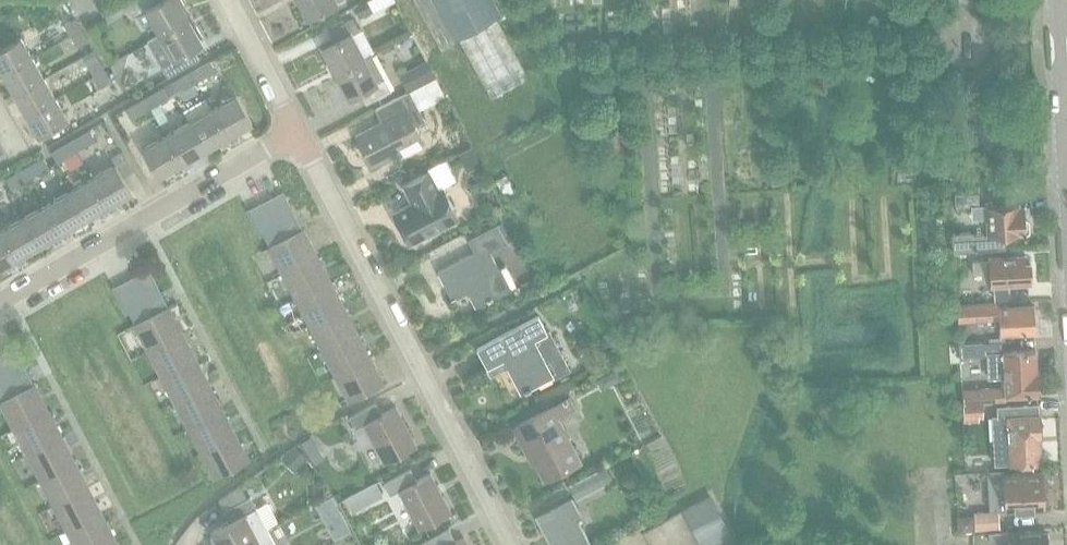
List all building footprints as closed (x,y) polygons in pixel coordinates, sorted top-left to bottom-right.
[(187,16),(183,8),(185,7),(181,0),(159,0),(158,1),(157,0),(134,0),(126,4),(133,16),(146,9),(159,33),(187,16)] [(335,5),(332,0),(296,0),(306,20),(335,5)] [(366,0),(365,0),(352,7),(358,19),(394,1),(394,0),(367,0),(366,0)] [(440,47),(459,38),(496,18),(487,0),(415,0),(440,47)] [(55,8),(61,18),(71,12),(65,2),(55,8)] [(147,40),(152,50),(167,75),(192,61),(185,50),(201,40),(199,37),(202,35),(194,23),(192,24),(187,16),(159,33),(147,40)] [(334,72),(363,57),(350,33),(357,29),(350,17),(327,29),(333,41),(321,47),(334,72)] [(69,36),(80,30),(73,18),(62,24),(69,36)] [(496,18),(459,38),(489,95),(527,75),(496,18)] [(75,47),(86,41),(80,30),(69,36),(75,47)] [(30,58),(18,37),(0,47),(0,72),(1,74),(30,58)] [(363,57),(334,72),(346,96),(358,90),(365,102),(388,90),(382,77),(375,81),(363,57)] [(13,95),(42,78),(30,58),(1,74),(13,95)] [(92,77),(103,70),(96,59),(85,65),(92,77)] [(427,59),(398,74),(407,91),(435,77),(436,76),(427,59)] [(195,80),(214,69),(208,60),(189,71),(195,80)] [(98,88),(109,82),(103,70),(92,77),(98,88)] [(176,91),(195,80),(189,71),(170,82),(176,91)] [(421,138),(414,125),(424,120),(419,110),(445,96),(435,77),(407,91),(373,108),(380,121),(354,134),(370,165),(421,138)] [(24,115),(53,98),(42,78),(13,95),(24,115)] [(149,107),(168,96),(162,87),(144,98),(149,107)] [(210,108),(226,135),(250,122),(234,94),(210,108)] [(53,98),(24,115),(36,136),(65,120),(53,98)] [(154,116),(149,107),(144,98),(124,109),(134,127),(154,116)] [(204,149),(226,135),(210,108),(187,121),(204,149)] [(181,162),(204,149),(187,121),(165,134),(181,162)] [(74,150),(93,139),(88,130),(68,141),(74,150)] [(157,176),(181,162),(165,134),(141,148),(154,171),(157,176)] [(55,161),(74,150),(68,141),(49,152),(55,161)] [(138,144),(128,150),(136,163),(144,177),(154,171),(141,148),(138,144)] [(122,152),(110,158),(114,164),(122,178),(133,171),(122,152)] [(28,177),(47,166),(41,156),(22,167),(28,177)] [(90,178),(105,205),(129,191),(122,178),(114,164),(90,178)] [(9,188),(28,177),(22,167),(3,178),(9,188)] [(392,212),(408,244),(458,218),(441,186),(437,188),(428,170),(402,184),(411,202),(392,212)] [(83,218),(105,205),(90,178),(67,191),(83,218)] [(60,232),(83,218),(67,191),(44,204),(60,232)] [(301,229),(298,223),(281,191),(270,197),(289,235),(301,229)] [(955,206),(978,205),(977,193),(954,195),(955,206)] [(278,241),(289,235),(270,197),(258,203),(278,241)] [(268,245),(278,241),(258,203),(246,209),(260,237),(261,236),(260,235),(262,234),(268,245)] [(952,249),(1004,247),(1003,234),(1028,232),(1027,206),(1017,207),(1017,203),(985,205),(985,206),(971,206),(972,217),(986,217),(987,234),(970,235),(970,232),(951,233),(952,249)] [(37,245),(60,232),(44,204),(21,217),(37,245)] [(37,245),(21,217),(0,229),(0,234),(14,258),(37,245)] [(467,292),(474,306),(503,291),(493,270),(497,268),(488,250),(505,241),(496,223),(467,238),(473,251),(436,270),(452,300),(467,292)] [(281,272),(316,254),(302,228),(301,229),(289,235),(278,241),(268,245),(267,246),(281,272)] [(14,258),(0,234),(0,266),(14,258)] [(294,298),(329,280),(316,254),(281,272),(294,298)] [(1006,284),(1031,283),(1030,264),(1025,264),(1024,254),(988,256),(989,260),(972,261),(972,273),(989,272),(990,285),(993,285),(994,301),(1008,300),(1006,284)] [(167,307),(164,301),(147,268),(135,274),(155,313),(167,307)] [(143,319),(155,313),(135,274),(124,280),(143,319)] [(531,279),(520,284),(524,293),(535,287),(531,279)] [(134,323),(143,319),(124,280),(112,287),(126,312),(128,311),(134,323)] [(343,305),(333,286),(329,280),(294,298),(308,323),(343,305)] [(999,333),(1033,331),(1032,304),(998,306),(998,301),(956,304),(957,322),(998,320),(999,333)] [(356,331),(349,318),(343,305),(308,323),(321,349),(356,331)] [(147,350),(181,332),(168,306),(167,307),(155,313),(143,319),(134,323),(133,324),(147,350)] [(501,357),(519,391),(549,375),(551,379),(568,370),(547,330),(545,331),(536,314),(476,346),(486,366),(501,357)] [(369,356),(366,350),(356,331),(321,349),(334,374),(369,356)] [(160,375),(195,357),(181,332),(147,350),(160,375)] [(981,356),(980,341),(958,342),(959,357),(981,356)] [(32,383),(32,382),(13,346),(1,352),(21,390),(32,383)] [(1034,371),(1033,349),(1002,351),(985,352),(987,377),(1004,376),(1004,386),(980,388),(981,401),(1005,400),(1005,394),(1037,393),(1036,371),(1034,371)] [(21,390),(1,352),(0,352),(0,379),(9,396),(21,390)] [(348,401),(383,382),(369,356),(334,374),(348,401)] [(173,401),(208,383),(195,357),(160,375),(173,401)] [(615,367),(605,373),(610,384),(621,378),(615,367)] [(9,396),(0,379),(0,401),(9,396)] [(47,409),(33,383),(32,383),(21,390),(9,396),(0,401),(0,404),(12,428),(47,409)] [(221,408),(215,396),(208,383),(173,401),(187,427),(221,408)] [(545,478),(579,460),(556,415),(572,407),(566,398),(512,426),(526,454),(531,452),(545,478)] [(363,423),(384,462),(415,446),(395,406),(381,413),(375,402),(348,416),(354,428),(363,423)] [(963,422),(979,421),(979,418),(983,418),(983,402),(963,403),(963,422)] [(1000,463),(1040,461),(1038,436),(1039,436),(1038,413),(1037,413),(1036,403),(996,405),(997,417),(1007,416),(1008,439),(998,439),(1000,463)] [(235,434),(232,428),(221,408),(187,427),(200,452),(235,434)] [(60,435),(52,418),(47,409),(12,428),(26,453),(60,435)] [(214,478),(248,460),(235,434),(200,452),(214,478)] [(74,461),(71,454),(60,435),(26,453),(39,479),(74,461)] [(309,435),(299,442),(306,452),(316,446),(309,435)] [(294,452),(285,462),(295,471),(305,461),(294,452)] [(52,504),(87,486),(74,461),(39,479),(52,504)] [(575,497),(611,479),(605,467),(569,485),(575,497)] [(398,490),(419,529),(450,512),(430,473),(416,480),(410,468),(383,482),(389,494),(398,490)] [(1003,509),(1043,507),(1042,488),(1045,488),(1045,475),(1041,475),(1041,471),(1002,473),(1001,468),(984,469),(985,476),(1001,475),(1002,492),(990,493),(991,509),(1003,508),(1003,509)] [(100,512),(89,491),(87,486),(52,504),(66,530),(100,512)] [(360,490),(345,497),(352,511),(367,503),(360,490)] [(696,531),(720,518),(708,495),(684,507),(696,531)] [(256,508),(250,496),(223,510),(229,522),(211,531),(212,534),(211,538),(214,544),(235,544),(267,528),(256,508)] [(327,518),(341,511),(333,497),(320,504),(327,518)] [(587,540),(573,514),(578,512),(571,498),(535,517),(542,530),(547,528),(555,544),(577,544),(587,540)] [(974,530),(999,529),(998,510),(973,511),(973,514),(974,530)] [(108,527),(100,512),(66,530),(66,531),(58,534),(63,544),(71,540),(74,544),(99,544),(114,537),(108,527)] [(624,523),(632,537),(651,527),(644,513),(624,523)] [(973,514),(957,515),(958,531),(974,530),(973,514)] [(463,537),(455,541),(448,527),(415,544),(467,544),(463,537)] [(267,528),(235,544),(275,544),(267,528)] [(1045,532),(1037,533),(1037,531),(1020,532),(1020,533),(1008,534),(1008,530),(987,531),(988,541),(1006,540),(1006,544),(1046,544),(1045,532)]
